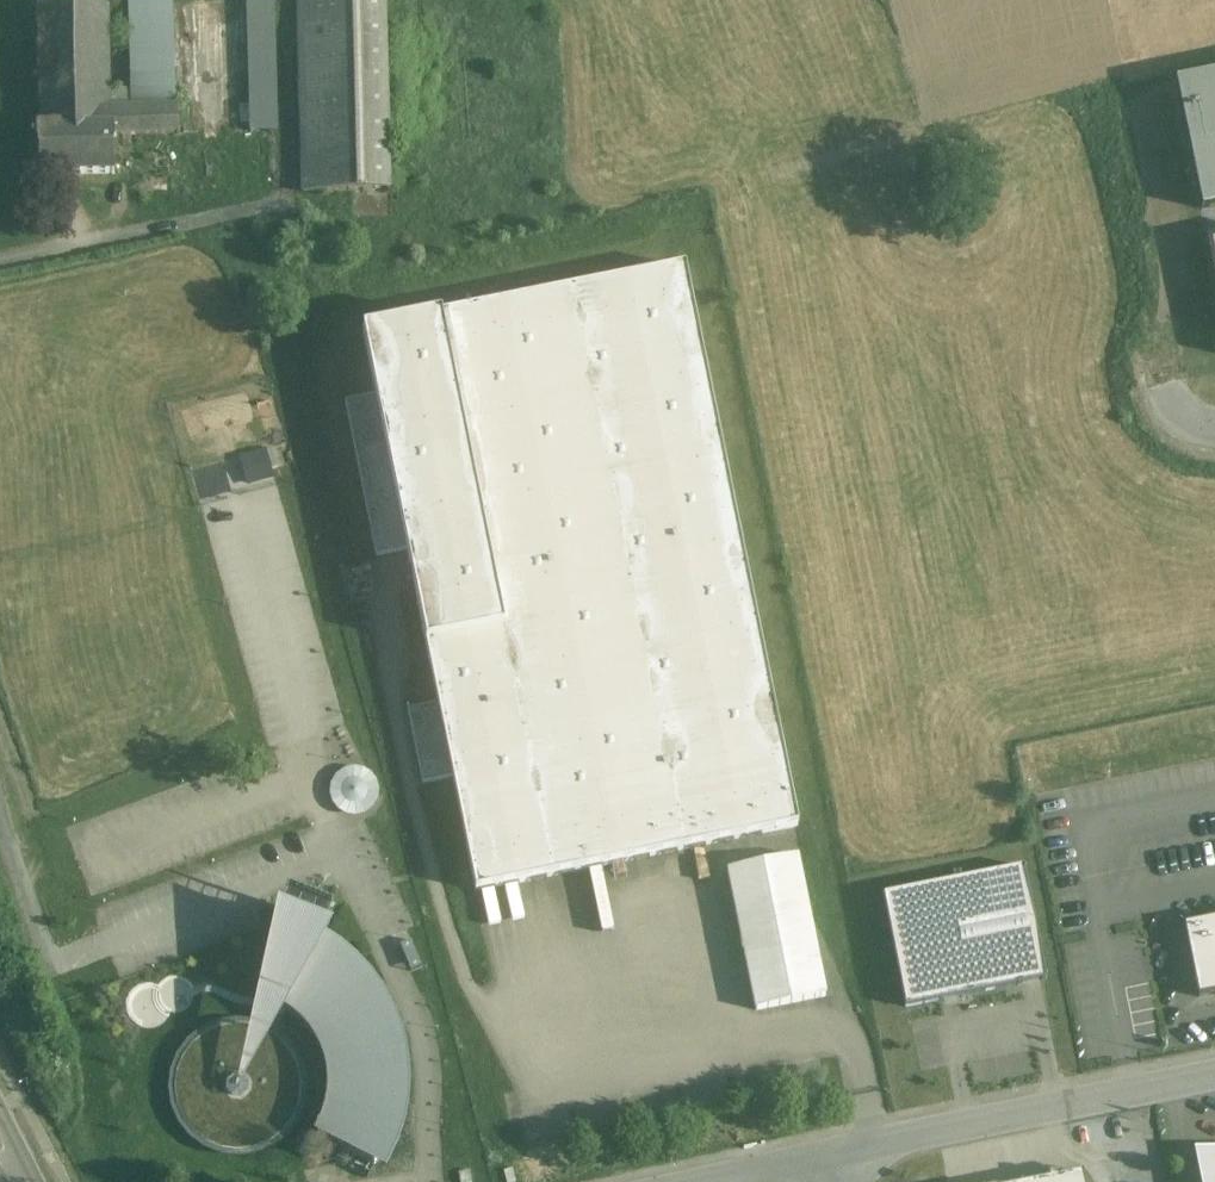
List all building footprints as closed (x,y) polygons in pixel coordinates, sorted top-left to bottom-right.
[(156,2),(159,109),(177,109),(177,136),(180,136),(180,135),(249,133),(250,134),(252,134),(249,0),(238,0),(156,2)] [(304,193),(390,191),(385,0),(299,0),(304,193)] [(156,2),(130,2),(132,92),(133,110),(159,109),(156,2)] [(108,3),(39,4),(41,130),(113,128),(114,139),(116,139),(115,137),(177,136),(177,109),(159,109),(133,110),(111,110),(110,92),(108,3)] [(1174,85),(1200,210),(1214,207),(1214,76),(1174,85)] [(132,92),(110,92),(111,110),(133,110),(132,92)] [(41,130),(38,130),(38,132),(39,132),(40,175),(39,175),(39,177),(41,177),(42,177),(113,175),(113,176),(115,176),(115,174),(114,174),(114,139),(113,128),(41,130)] [(685,267),(363,331),(376,395),(346,401),(377,556),(407,549),(438,704),(408,710),(423,783),(453,777),(476,891),(798,826),(685,267)] [(335,813),(377,813),(377,770),(335,770),(335,813)] [(796,860),(728,873),(754,1009),(822,996),(796,860)] [(1021,869),(873,898),(895,1011),(1044,982),(1021,869)] [(267,1036),(286,1002),(307,1018),(323,1038),(333,1062),(337,1087),(334,1113),(324,1137),(323,1139),(373,1167),(383,1146),(390,1127),(393,1107),(394,1086),(392,1066),(388,1046),(381,1027),(372,1009),(360,992),(347,977),(331,963),(315,953),(327,931),(311,925),(316,912),(302,906),(297,919),(280,913),(274,938),(273,937),(259,993),(262,994),(253,1031),(237,1029),(221,1031),(207,1037),(195,1047),(186,1060),(180,1074),(178,1090),(180,1106),(186,1120),(196,1132),(209,1141),(224,1147),(239,1149),(254,1147),(269,1140),(281,1131),(290,1118),(296,1103),(298,1088),(296,1072),(289,1058),(280,1046),(267,1036)] [(1184,925),(1198,997),(1214,993),(1214,919),(1184,925)] [(1200,1155),(1205,1181),(1214,1181),(1214,1154),(1200,1155)] [(1033,1181),(1085,1181),(1083,1172),(1062,1176),(1062,1174),(1050,1174),(1048,1174),(1049,1179),(1033,1181)]
